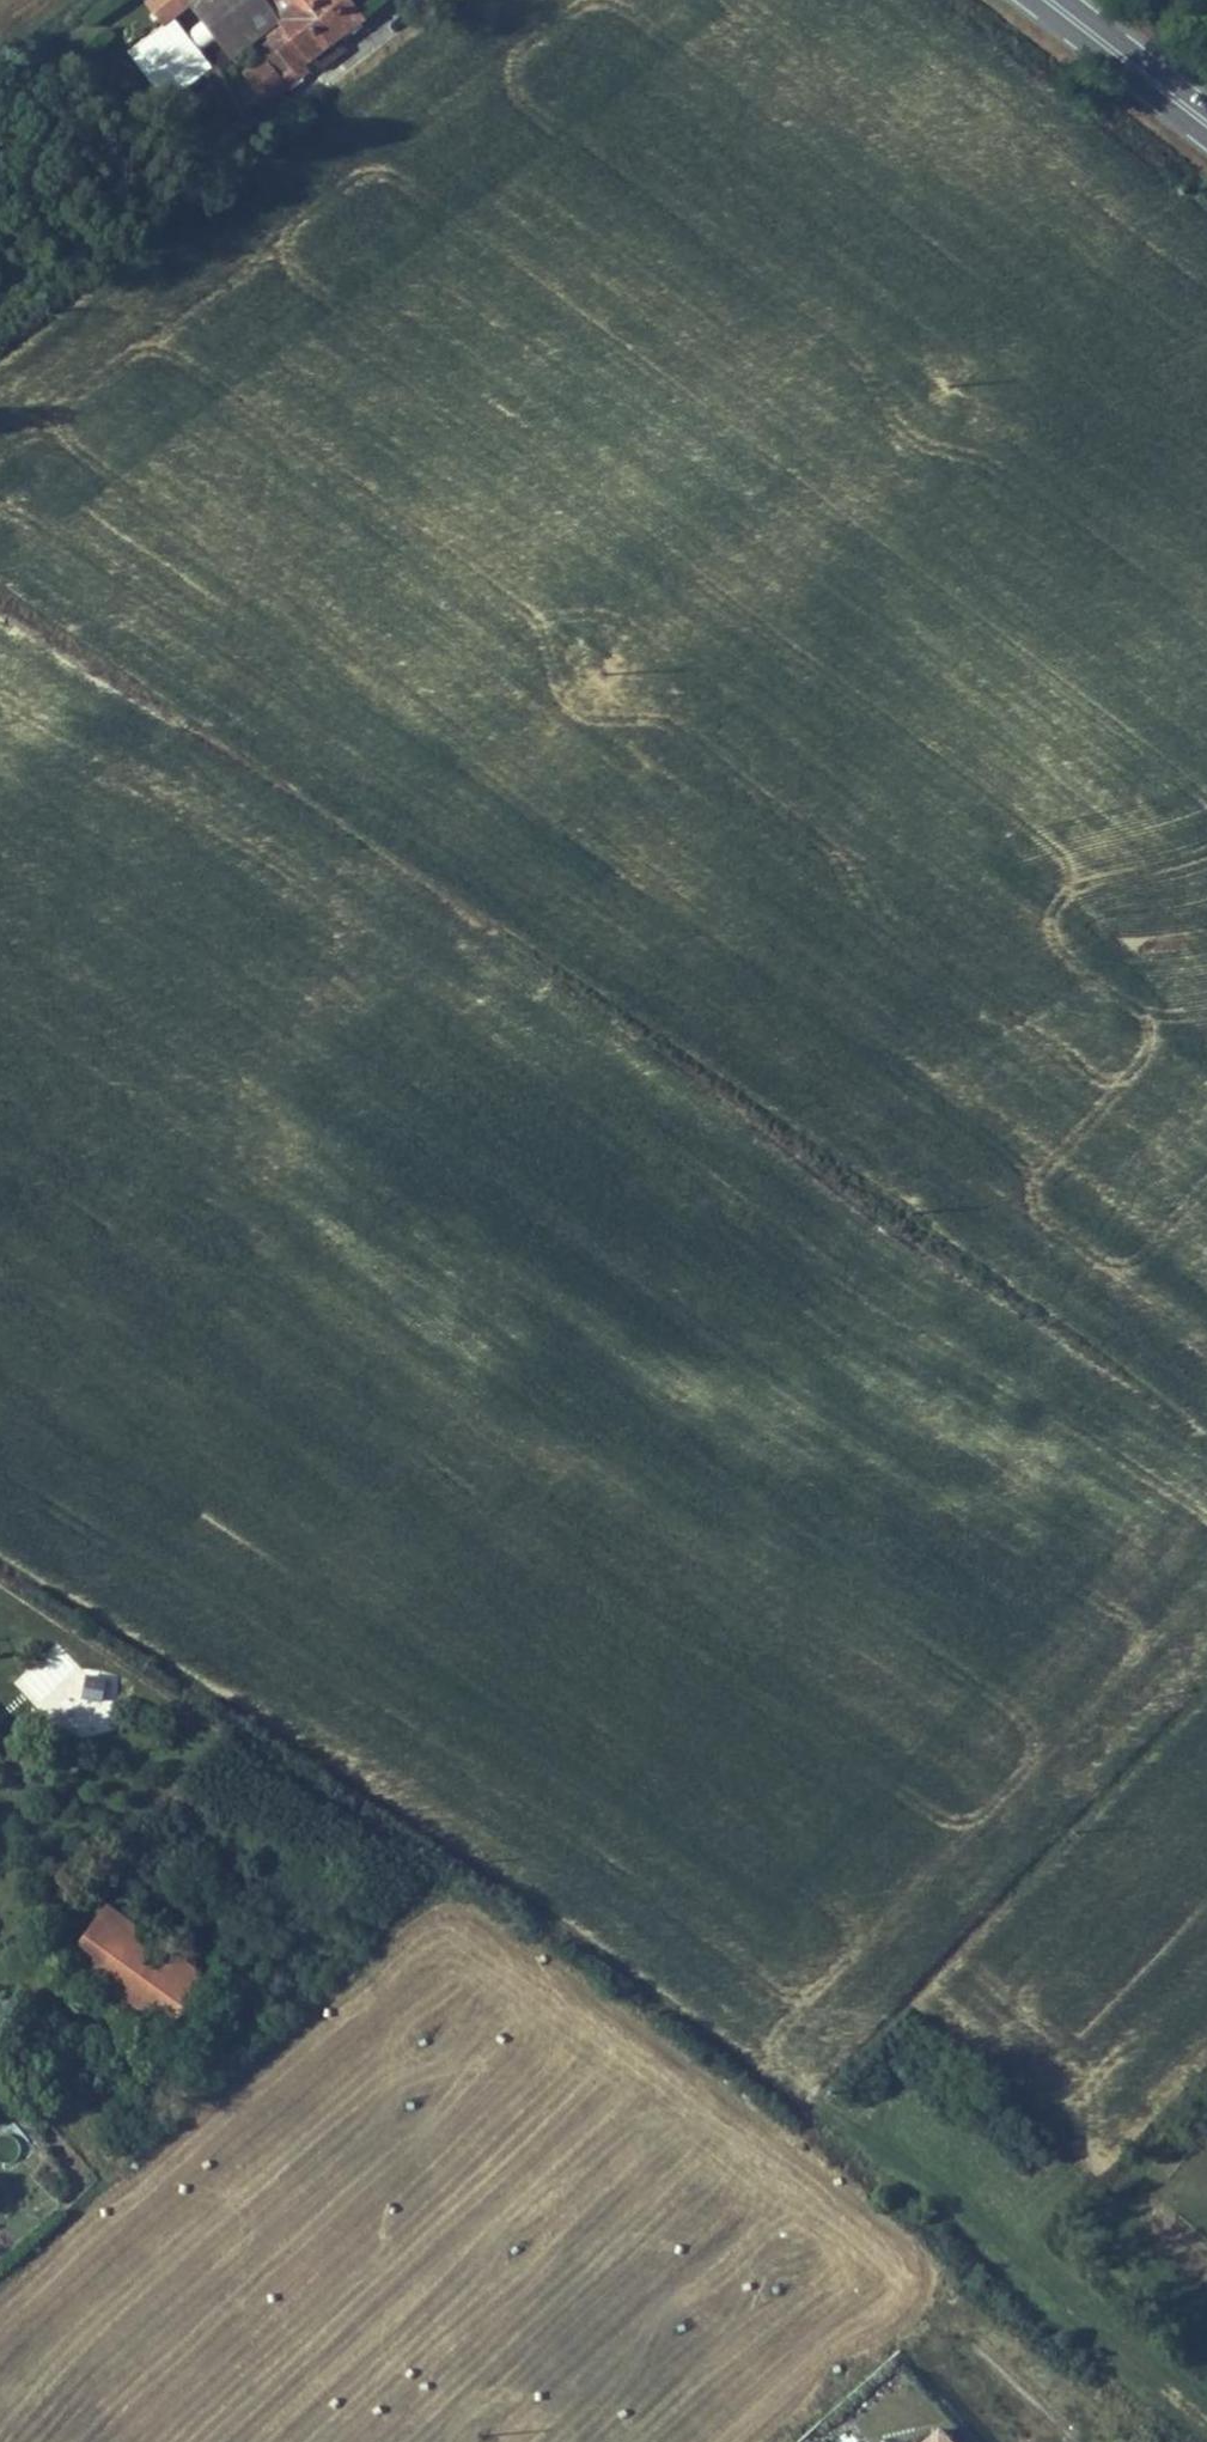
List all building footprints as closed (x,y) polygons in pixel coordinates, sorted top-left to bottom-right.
[(267,12),(282,0),(257,0),(267,12)] [(298,6),(278,21),(299,47),(319,32),(359,0),(293,0),(298,6)] [(14,1713),(0,1699),(0,1726),(14,1713)] [(76,1943),(108,1963),(111,1955),(155,1983),(150,1991),(182,2014),(222,1953),(163,1913),(156,1925),(108,1893),(76,1943)] [(111,1955),(108,1963),(150,1991),(155,1983),(111,1955)] [(945,2426),(928,2441),(959,2441),(945,2426)]
